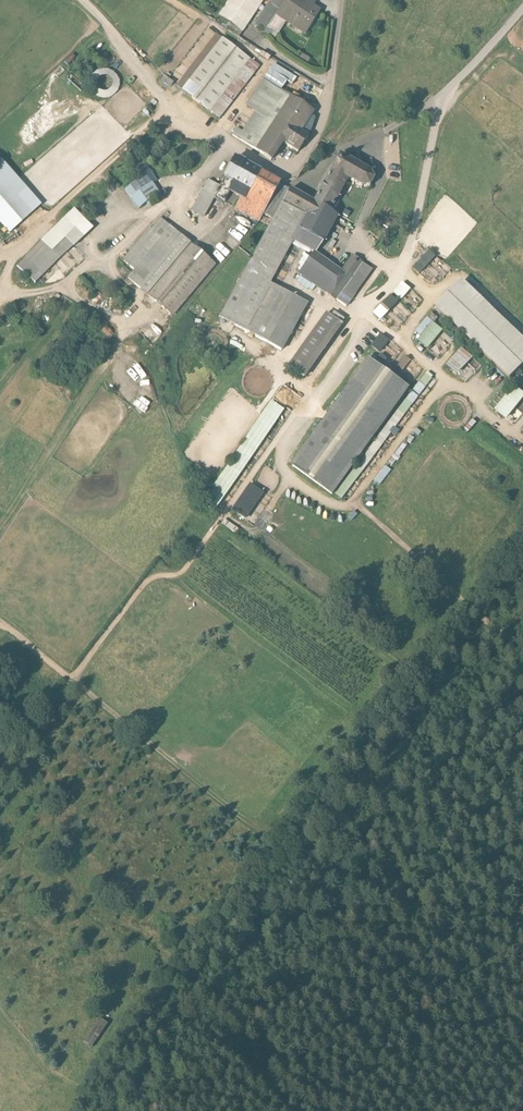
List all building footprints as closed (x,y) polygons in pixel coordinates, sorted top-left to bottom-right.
[(219,16),(243,32),(264,0),(230,0),(219,16)] [(312,7),(314,4),(308,0),(271,0),(271,1),(255,24),(276,38),(286,21),(304,33),(319,11),(312,7)] [(221,118),(258,68),(216,36),(179,86),(221,118)] [(301,133),(313,114),(285,96),(295,80),(272,65),(230,130),(273,157),(282,143),(280,142),(290,126),(301,133)] [(93,74),(97,90),(118,86),(114,69),(93,74)] [(168,89),(174,84),(168,76),(162,81),(168,89)] [(301,133),(290,126),(280,142),(282,143),(297,153),(307,136),(301,133)] [(339,155),(330,172),(347,181),(360,188),(369,187),(373,179),(369,171),(339,155)] [(41,200),(2,158),(0,160),(0,220),(9,230),(41,200)] [(244,201),(259,173),(234,160),(223,180),(231,184),(227,192),(244,201)] [(347,181),(330,172),(314,203),(330,212),(347,181)] [(244,201),(238,211),(258,221),(262,214),(278,184),(259,173),(244,201)] [(212,179),(195,209),(208,216),(225,186),(212,179)] [(124,190),(137,209),(160,194),(153,183),(145,189),(139,180),(124,190)] [(273,220),(289,190),(278,184),(262,214),(273,220)] [(221,317),(281,349),(307,302),(270,283),(293,241),(299,230),(314,203),(289,190),(273,220),(221,317)] [(330,212),(314,203),(299,230),(323,243),(337,216),(330,212)] [(36,285),(95,227),(76,208),(17,266),(36,285)] [(148,297),(190,246),(160,221),(151,232),(149,230),(123,262),(133,270),(126,279),(148,297)] [(299,230),(293,241),(314,253),(323,243),(299,230)] [(148,297),(172,317),(214,265),(190,246),(148,297)] [(299,274),(346,306),(370,272),(352,260),(342,273),(314,253),(299,274)] [(427,253),(414,268),(421,275),(435,260),(427,253)] [(510,378),(522,365),(522,340),(462,282),(437,309),(510,378)] [(402,284),(394,294),(402,300),(410,291),(402,284)] [(404,301),(415,310),(423,300),(413,291),(404,301)] [(391,296),(374,314),(381,320),(398,303),(391,296)] [(400,303),(385,320),(397,330),(412,312),(400,303)] [(285,363),(304,377),(340,326),(321,313),(285,363)] [(418,341),(428,350),(443,333),(432,324),(418,341)] [(382,335),(373,347),(400,365),(408,352),(382,335)] [(461,349),(447,366),(457,375),(472,358),(461,349)] [(408,356),(400,367),(404,370),(412,359),(408,356)] [(292,468),(331,496),(409,388),(370,360),(292,468)] [(152,399),(155,387),(145,385),(143,397),(152,399)] [(494,411),(506,420),(522,399),(522,395),(513,387),(494,411)] [(208,497),(220,506),(284,414),(272,405),(208,497)] [(298,458),(310,442),(305,438),(293,455),(298,458)] [(250,486),(235,509),(248,518),(264,495),(250,486)] [(99,1015),(86,1042),(97,1047),(109,1020),(99,1015)]
